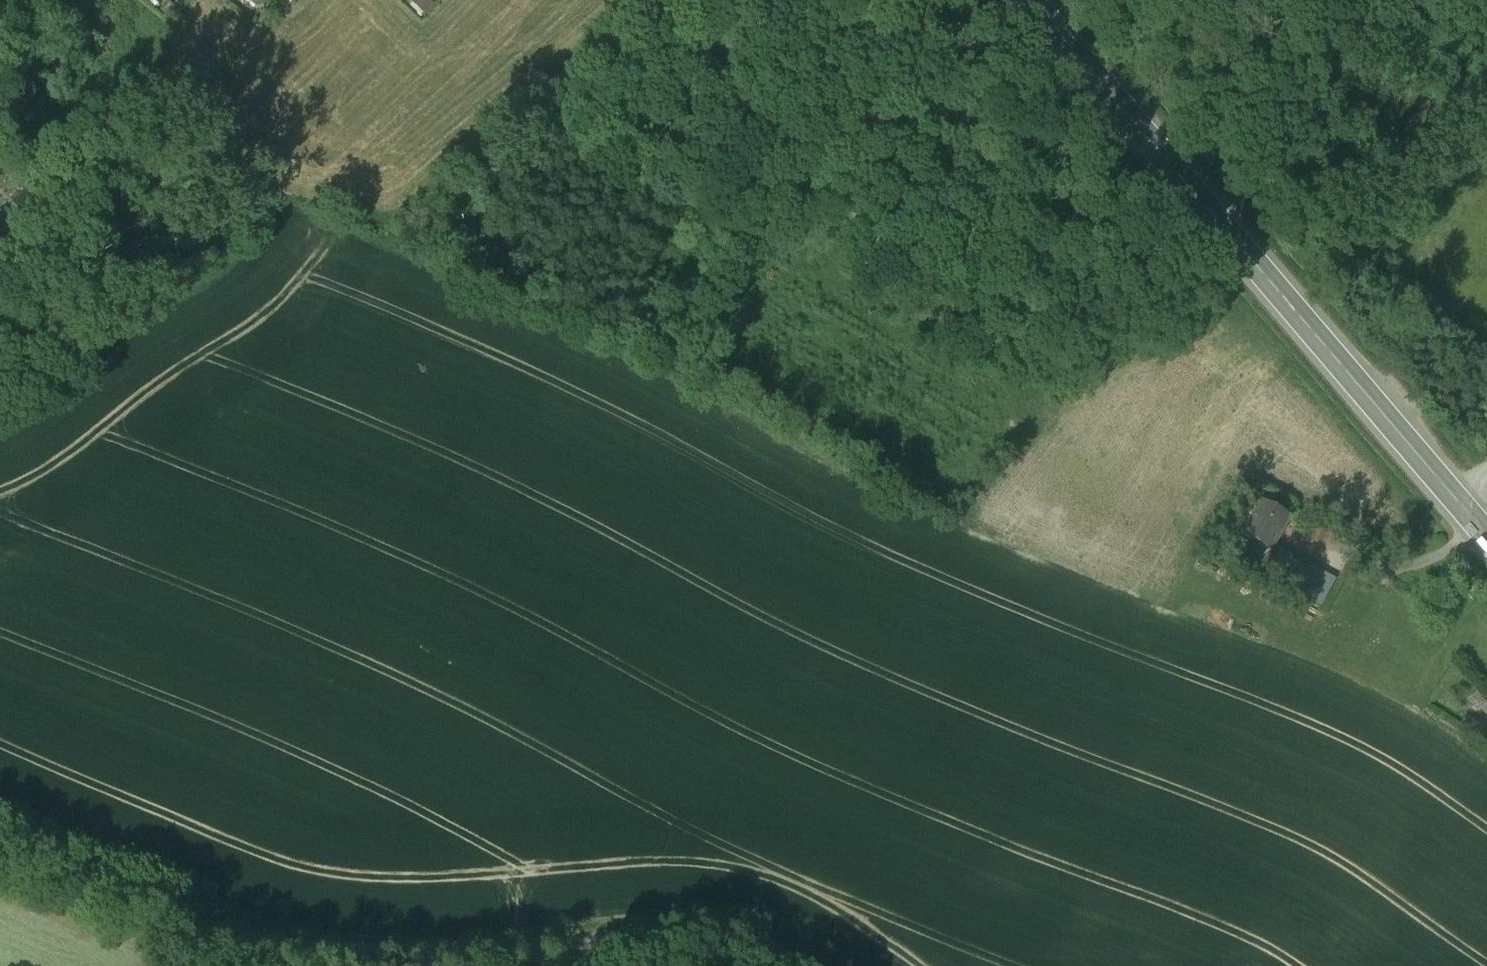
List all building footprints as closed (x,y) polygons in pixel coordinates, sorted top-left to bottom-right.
[(1291,517),(1261,500),(1242,535),(1272,552),(1291,517)] [(1308,565),(1280,549),(1266,574),(1294,589),(1308,565)]
